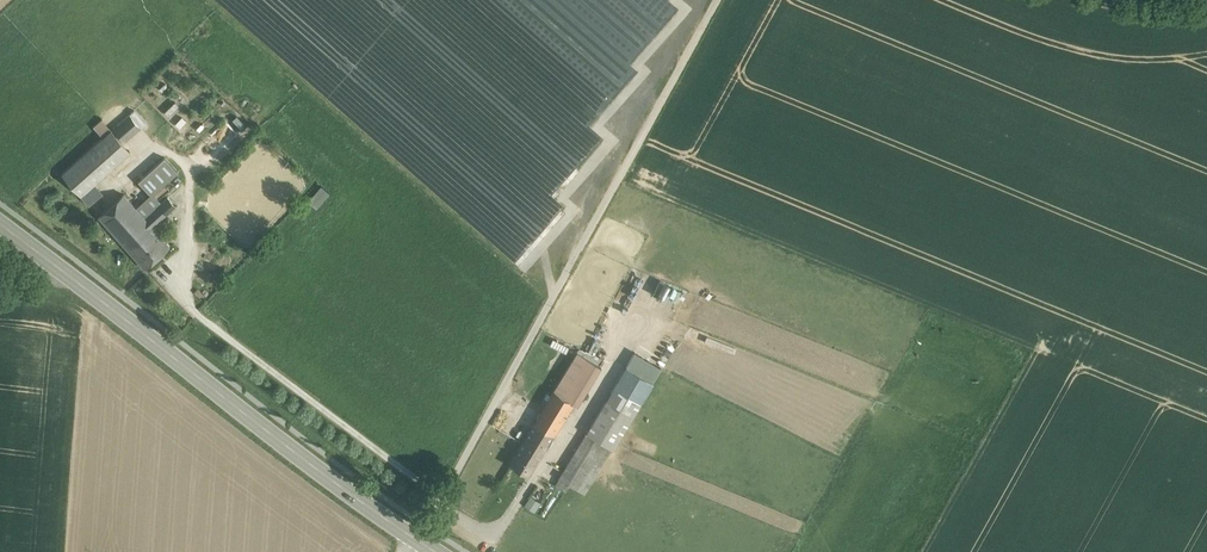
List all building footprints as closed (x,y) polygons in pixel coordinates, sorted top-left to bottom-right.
[(130,115),(113,129),(124,142),(141,128),(130,115)] [(236,115),(233,120),(243,127),(246,122),(236,115)] [(110,127),(102,118),(93,126),(101,135),(110,127)] [(111,130),(61,173),(81,195),(130,152),(111,130)] [(165,157),(138,181),(151,196),(178,172),(165,157)] [(310,200),(319,206),(331,191),(322,184),(310,200)] [(123,194),(99,216),(127,249),(152,227),(123,194)] [(168,198),(147,217),(154,225),(175,206),(168,198)] [(152,227),(127,249),(145,268),(169,246),(152,227)] [(656,310),(669,315),(679,292),(666,287),(656,310)] [(635,352),(587,432),(604,443),(585,475),(580,483),(577,489),(576,489),(585,494),(615,444),(661,368),(635,352)] [(571,362),(520,446),(539,458),(553,435),(554,437),(574,404),(577,406),(594,376),(571,362)] [(604,443),(587,432),(568,464),(585,475),(604,443)] [(539,458),(520,446),(509,463),(529,475),(539,458)] [(585,475),(568,464),(563,472),(580,483),(585,475)] [(580,483),(563,472),(559,479),(576,489),(577,489),(580,483)] [(538,506),(529,500),(525,506),(534,512),(538,506)]
